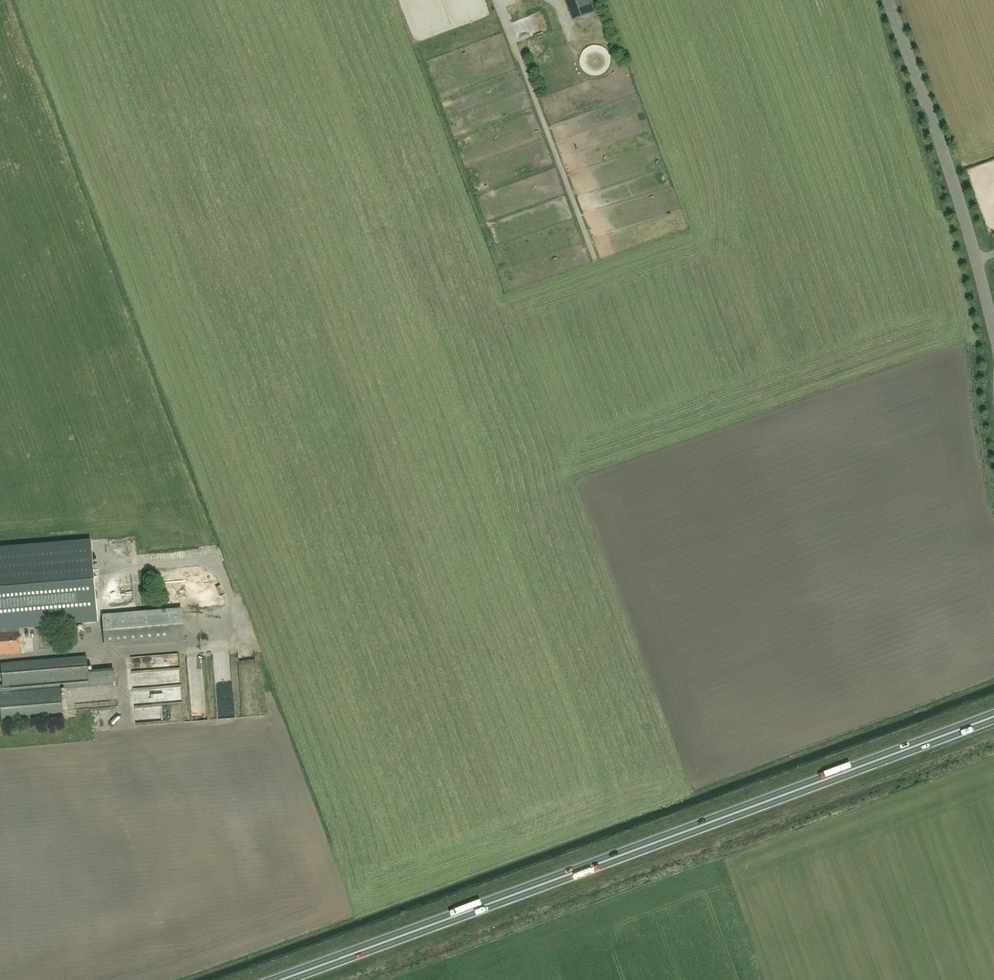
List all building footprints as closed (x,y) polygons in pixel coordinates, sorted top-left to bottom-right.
[(572,20),(595,11),(591,0),(565,0),(572,20)] [(542,13),(518,22),(525,39),(549,30),(542,13)] [(19,625),(44,623),(97,619),(90,542),(0,550),(0,627),(19,625)] [(104,616),(107,646),(178,641),(176,610),(151,612),(104,616)] [(0,627),(0,654),(21,652),(19,625),(0,627)] [(36,639),(25,639),(26,651),(37,650),(36,639)] [(89,686),(87,657),(2,664),(3,684),(0,684),(0,694),(3,724),(64,719),(61,689),(89,686)] [(144,672),(145,683),(165,681),(164,671),(144,672)] [(115,684),(116,675),(109,674),(108,683),(115,684)]
